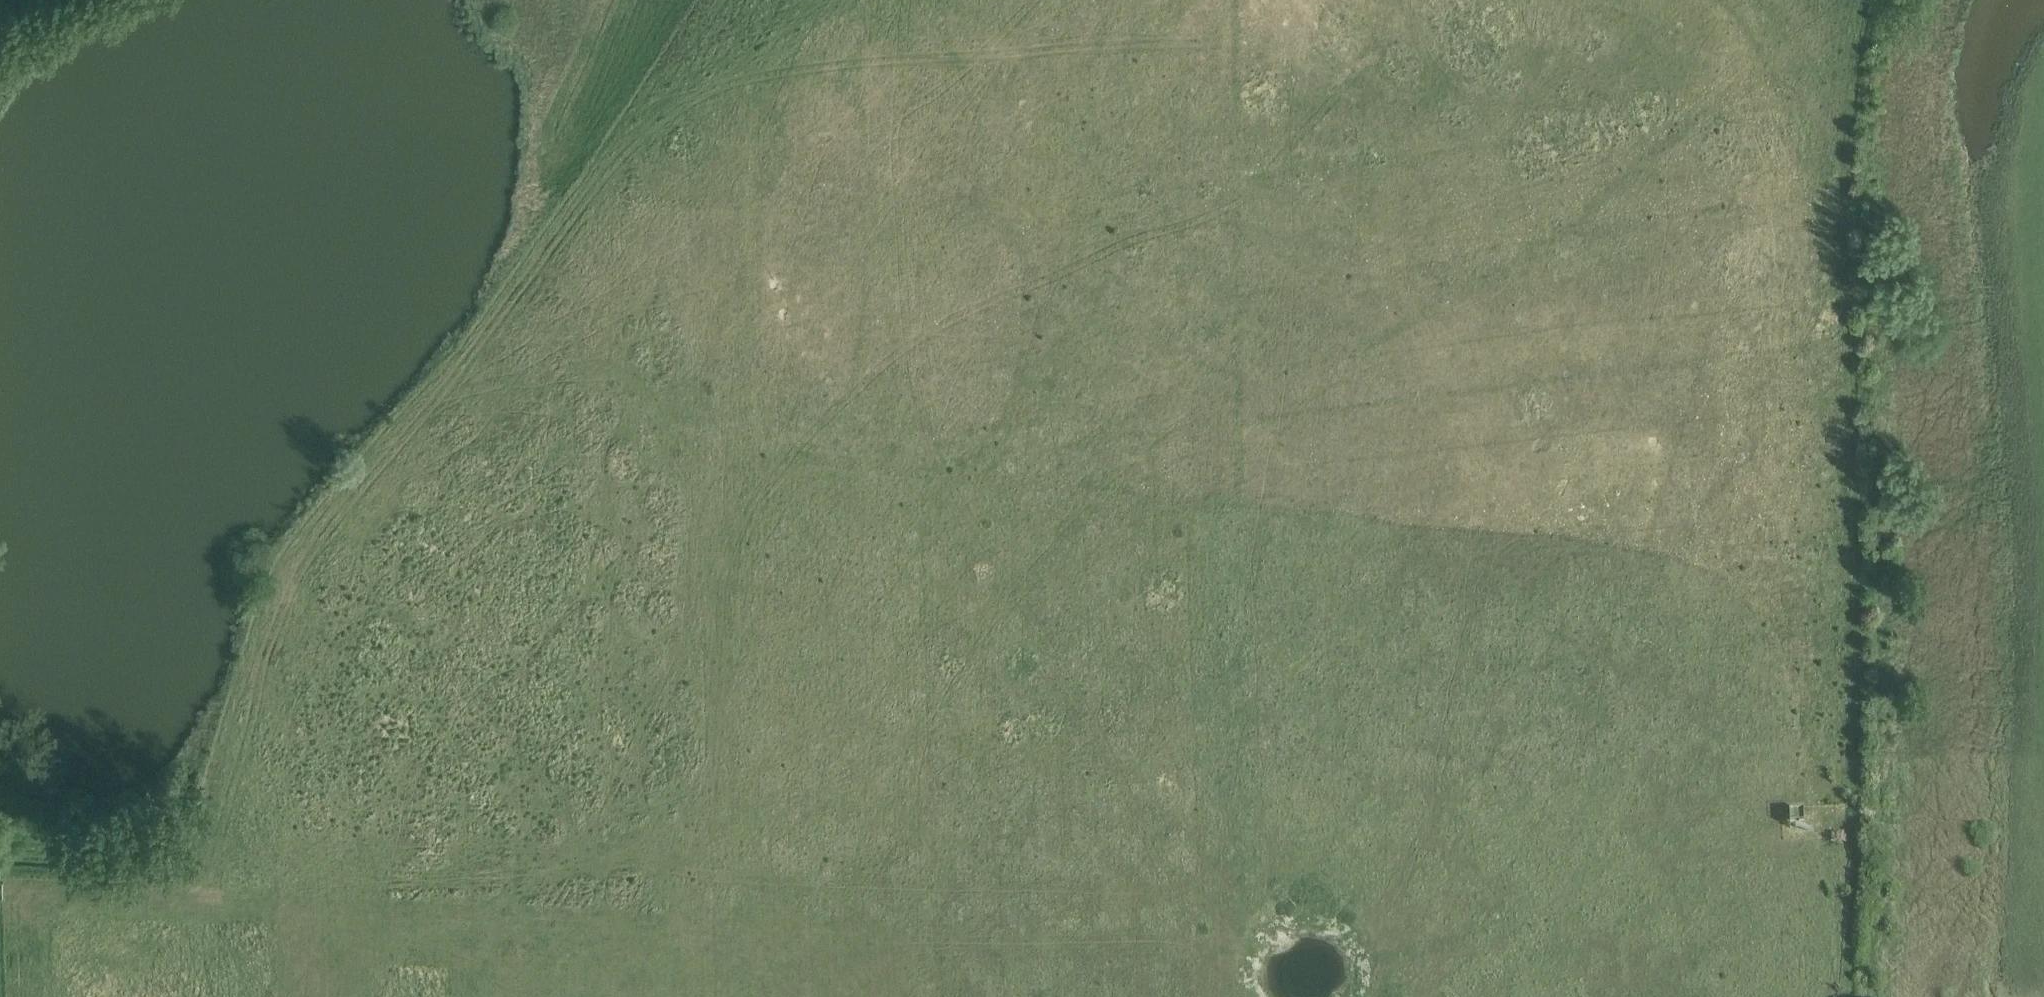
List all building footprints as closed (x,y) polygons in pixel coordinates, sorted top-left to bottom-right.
[(1794,824),(1809,823),(1808,811),(1793,812),(1794,824)]
